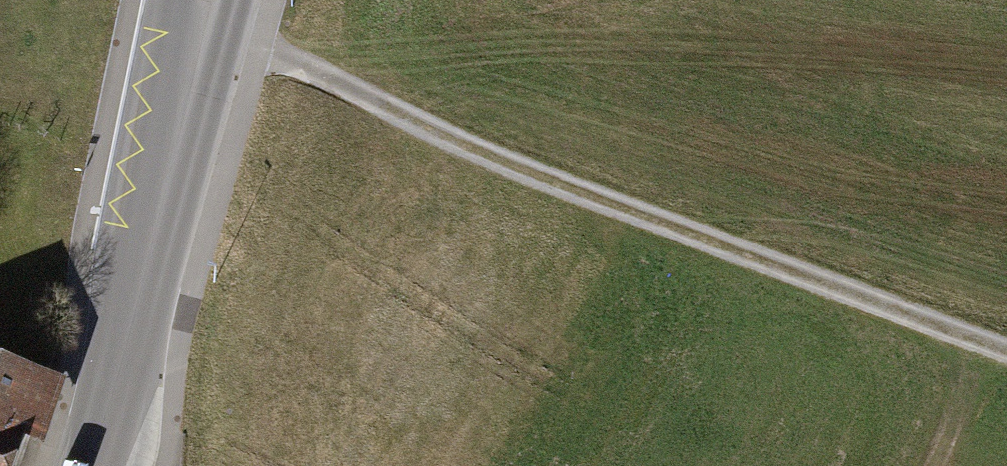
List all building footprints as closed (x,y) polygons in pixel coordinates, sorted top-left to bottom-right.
[(0,373),(0,465),(5,465),(15,439),(26,442),(44,388),(0,373)]
